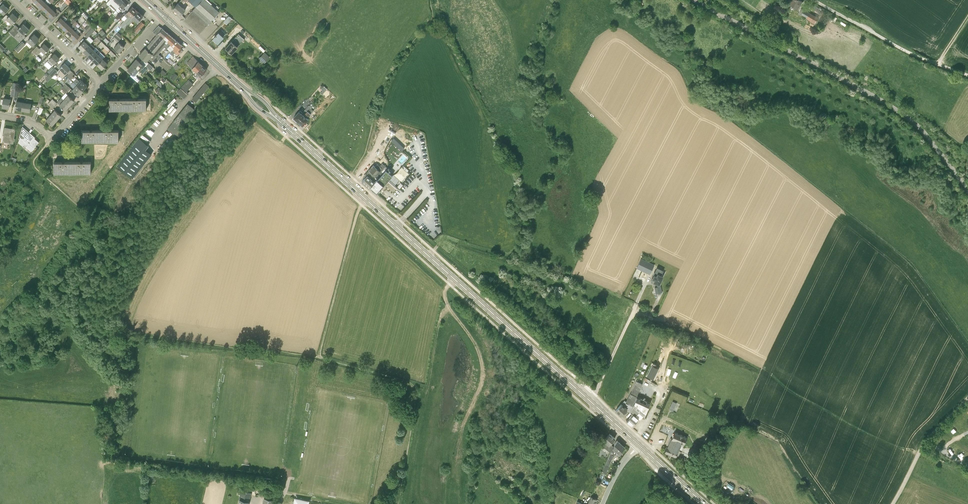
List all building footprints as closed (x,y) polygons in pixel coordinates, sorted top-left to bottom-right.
[(38,4),(42,9),(50,1),(51,0),(46,0),(45,1),(43,0),(41,0),(38,4)] [(119,13),(130,1),(128,0),(125,0),(117,9),(111,3),(109,6),(115,11),(116,10),(119,13)] [(111,3),(117,9),(125,0),(114,0),(111,3)] [(174,8),(180,15),(185,10),(182,6),(186,2),(184,0),(181,0),(174,8)] [(195,6),(184,18),(200,32),(219,12),(206,0),(189,0),(195,6)] [(813,0),(812,0),(810,3),(819,8),(821,4),(813,0)] [(4,14),(9,9),(3,4),(1,6),(0,6),(0,11),(4,14)] [(42,9),(47,13),(52,8),(47,4),(42,9)] [(807,15),(816,20),(819,14),(802,5),(799,10),(802,12),(803,11),(808,14),(807,15)] [(133,6),(127,13),(130,15),(129,16),(120,25),(123,27),(138,11),(134,7),(134,8),(133,7),(133,6)] [(55,11),(52,8),(47,13),(52,18),(59,10),(57,8),(55,11)] [(138,11),(123,27),(125,29),(134,20),(133,20),(134,19),(137,22),(141,18),(144,16),(141,13),(138,11)] [(7,19),(12,24),(18,18),(12,13),(8,17),(6,15),(2,19),(4,21),(7,19)] [(61,27),(66,22),(63,19),(66,16),(64,14),(56,22),(61,27)] [(232,18),(229,16),(224,21),(227,24),(232,18)] [(66,22),(61,27),(66,31),(71,26),(66,22)] [(142,22),(134,30),(137,33),(145,24),(142,22)] [(23,23),(19,28),(16,25),(9,32),(13,35),(18,30),(24,35),(30,29),(29,29),(26,26),(26,27),(23,24),(24,23),(23,23)] [(71,26),(66,31),(71,36),(76,31),(78,28),(75,25),(73,24),(71,26)] [(146,48),(150,52),(167,32),(163,28),(158,25),(153,32),(157,35),(156,36),(146,48)] [(88,38),(95,30),(92,27),(87,33),(85,35),(88,38)] [(218,30),(216,33),(213,37),(218,41),(217,41),(221,38),(223,35),(226,32),(222,28),(219,31),(218,30)] [(76,31),(71,36),(76,41),(83,33),(81,31),(78,34),(76,31)] [(167,32),(150,52),(153,55),(158,60),(158,61),(162,57),(158,54),(165,46),(167,48),(175,39),(167,32)] [(28,41),(33,46),(39,39),(34,34),(28,41)] [(232,53),(235,49),(244,39),(238,34),(226,48),(232,53)] [(83,51),(91,43),(86,38),(78,46),(83,51)] [(175,39),(167,48),(170,52),(173,49),(173,48),(175,46),(179,43),(175,39)] [(22,41),(15,49),(18,52),(26,44),(22,41)] [(124,47),(119,42),(114,47),(119,52),(124,47)] [(44,43),(39,49),(37,46),(32,51),(37,56),(40,53),(43,55),(45,53),(49,48),(44,43)] [(91,43),(83,51),(88,55),(94,49),(95,48),(91,43)] [(182,45),(179,43),(175,46),(173,48),(173,49),(170,52),(169,53),(169,52),(164,58),(167,60),(172,55),(173,55),(175,53),(177,54),(181,50),(180,48),(182,45)] [(140,55),(143,58),(147,61),(149,59),(152,62),(153,61),(156,63),(158,61),(158,60),(153,55),(150,52),(146,48),(140,55)] [(93,60),(98,54),(94,49),(88,55),(93,60)] [(55,53),(49,59),(50,59),(47,61),(52,66),(60,58),(55,53)] [(260,58),(265,63),(269,58),(263,53),(260,58)] [(93,60),(97,64),(103,58),(98,54),(93,60)] [(105,57),(103,58),(97,64),(102,69),(108,63),(110,61),(105,57)] [(203,65),(199,62),(196,58),(192,62),(189,65),(196,72),(203,65)] [(132,64),(139,70),(141,67),(143,68),(145,66),(137,59),(132,64)] [(164,60),(161,64),(166,69),(169,65),(164,60)] [(62,65),(60,68),(66,74),(71,69),(65,63),(63,65),(62,65)] [(139,70),(132,64),(128,69),(132,73),(130,76),(134,79),(141,85),(143,82),(137,77),(137,76),(135,74),(139,70)] [(198,79),(200,77),(202,79),(210,72),(207,69),(203,65),(196,72),(193,74),(198,79)] [(50,74),(55,69),(52,66),(47,72),(50,74)] [(83,90),(87,85),(81,80),(80,81),(77,78),(73,82),(77,85),(83,90)] [(189,80),(177,92),(180,94),(180,95),(181,96),(181,95),(184,98),(187,95),(185,92),(193,84),(189,80)] [(199,91),(202,94),(209,86),(205,83),(199,91)] [(83,90),(77,85),(72,90),(79,95),(83,90)] [(202,94),(199,91),(192,99),(197,103),(201,99),(199,97),(202,94)] [(68,95),(64,100),(70,105),(74,100),(68,95)] [(10,105),(11,99),(4,98),(4,100),(1,99),(0,104),(3,105),(2,107),(9,108),(10,104),(10,105)] [(53,99),(50,101),(55,106),(57,103),(66,110),(70,105),(64,100),(61,98),(57,103),(53,99)] [(109,99),(109,105),(109,110),(146,110),(146,104),(146,99),(109,99)] [(24,102),(17,101),(15,109),(23,110),(24,102)] [(24,102),(23,110),(30,111),(31,103),(24,102)] [(173,134),(158,151),(164,156),(182,134),(181,133),(184,130),(181,128),(188,118),(187,117),(194,109),(188,103),(167,129),(173,134)] [(299,112),(297,114),(293,118),(298,122),(307,111),(310,108),(311,107),(311,106),(310,105),(310,106),(308,105),(302,112),(300,110),(299,112)] [(313,111),(311,109),(310,108),(307,111),(298,122),(302,126),(306,122),(308,119),(306,118),(308,115),(309,116),(310,114),(311,114),(313,111)] [(55,110),(51,115),(57,120),(61,115),(55,110)] [(53,125),(57,120),(51,115),(46,120),(53,125)] [(5,127),(4,132),(4,133),(3,133),(3,135),(4,135),(3,140),(4,140),(3,142),(13,143),(14,141),(15,141),(15,138),(14,138),(15,134),(16,129),(11,128),(11,129),(5,128),(5,127)] [(26,129),(23,133),(22,135),(25,137),(23,139),(25,141),(23,144),(28,147),(30,144),(34,148),(39,142),(34,137),(33,138),(32,137),(33,136),(26,129)] [(119,130),(90,130),(82,130),(82,137),(82,141),(119,141),(119,130)] [(117,165),(133,178),(152,154),(145,149),(148,145),(139,138),(138,139),(117,165)] [(91,162),(54,162),(54,164),(54,173),(91,172),(91,162)] [(368,171),(365,174),(367,175),(370,178),(371,177),(373,179),(382,168),(380,166),(377,164),(375,167),(373,165),(368,171)] [(405,165),(401,169),(406,174),(410,170),(405,165)] [(365,178),(362,181),(363,182),(369,188),(370,188),(385,171),(382,168),(373,179),(371,177),(370,178),(367,175),(365,178)] [(395,184),(399,179),(392,174),(391,175),(391,174),(388,172),(386,170),(385,170),(385,171),(370,188),(377,193),(379,191),(381,194),(386,188),(393,194),(398,188),(399,189),(403,185),(400,182),(397,186),(395,184)] [(102,214),(95,206),(91,210),(98,217),(102,214)] [(653,265),(641,259),(636,268),(649,274),(653,265)] [(660,283),(659,283),(663,276),(661,275),(663,271),(657,268),(654,275),(652,278),(651,281),(651,282),(653,283),(653,282),(654,282),(658,283),(657,284),(658,284),(658,285),(659,285),(660,285),(660,284),(660,283)] [(692,346),(686,343),(678,340),(676,345),(684,348),(685,346),(692,348),(692,346)] [(658,368),(655,367),(656,365),(653,363),(647,376),(653,379),(658,368)] [(627,409),(630,411),(633,405),(636,397),(642,383),(636,381),(631,393),(630,393),(624,405),(622,403),(619,407),(616,411),(621,415),(624,412),(627,409)] [(650,403),(636,397),(633,405),(639,411),(644,415),(650,403)] [(639,411),(633,405),(630,411),(633,413),(626,420),(632,425),(638,417),(635,415),(639,411)] [(687,438),(679,434),(675,432),(673,437),(673,439),(672,438),(672,439),(673,440),(669,448),(667,447),(665,452),(675,457),(681,444),(684,445),(687,438)] [(610,444),(612,442),(615,438),(609,433),(606,437),(603,440),(600,444),(602,445),(606,449),(610,452),(612,449),(613,447),(610,444)] [(608,457),(612,459),(615,454),(617,456),(620,454),(622,451),(621,450),(624,447),(617,440),(614,444),(615,445),(613,447),(612,449),(610,452),(608,457)] [(612,459),(608,457),(605,464),(602,471),(606,473),(612,459)] [(242,490),(239,500),(248,502),(251,493),(247,492),(247,491),(246,491),(242,490)]
